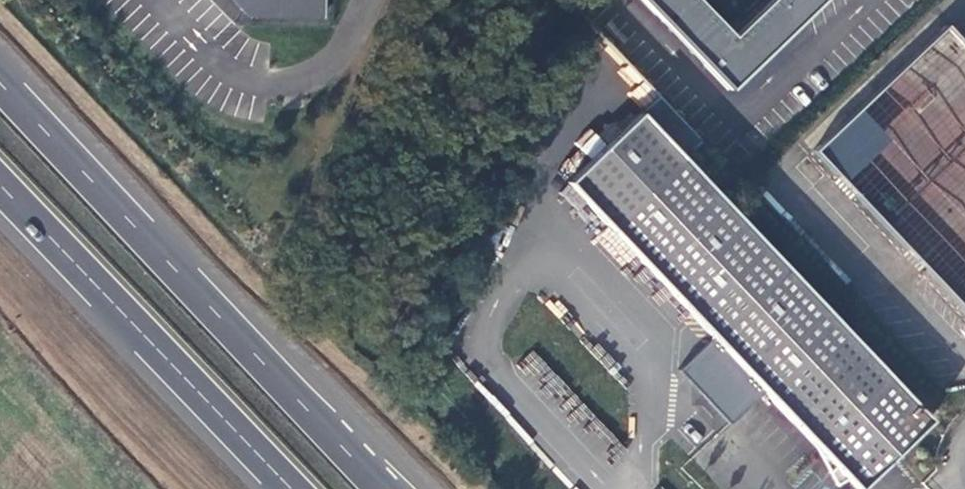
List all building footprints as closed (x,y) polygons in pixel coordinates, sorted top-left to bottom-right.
[(246,17),(321,18),(322,0),(230,0),(246,17)] [(663,24),(689,0),(640,0),(663,24)] [(663,24),(702,68),(710,61),(731,42),(693,0),(689,0),(663,24)] [(793,0),(777,0),(731,42),(710,61),(733,87),(781,42),(808,16),(793,0)] [(808,16),(826,0),(793,0),(808,16)] [(964,312),(964,48),(944,26),(812,151),(964,312)] [(710,61),(702,68),(726,94),(733,87),(710,61)] [(854,488),(858,488),(895,454),(929,421),(681,159),(698,143),(654,97),(565,183),(764,393),(854,488)] [(535,382),(549,368),(533,351),(518,365),(535,382)]
